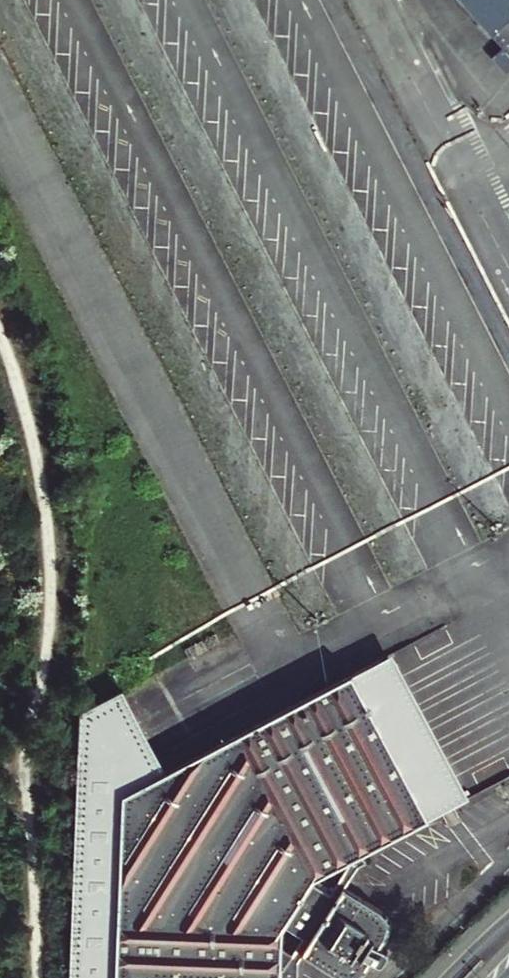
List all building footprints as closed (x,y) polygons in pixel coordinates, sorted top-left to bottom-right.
[(506,45),(495,55),(508,71),(508,0),(465,0),(506,45)] [(407,640),(380,654),(455,802),(482,788),(407,640)] [(144,699),(132,674),(101,690),(85,977),(317,977),(320,940),(322,936),(361,961),(368,963),(377,962),(381,959),(385,955),(393,943),(404,950),(407,951),(414,942),(414,940),(413,937),(402,929),(412,913),(413,910),(412,904),(411,901),(407,896),(373,873),(385,854),(393,850),(387,837),(455,802),(380,654),(174,757),(144,699)]
